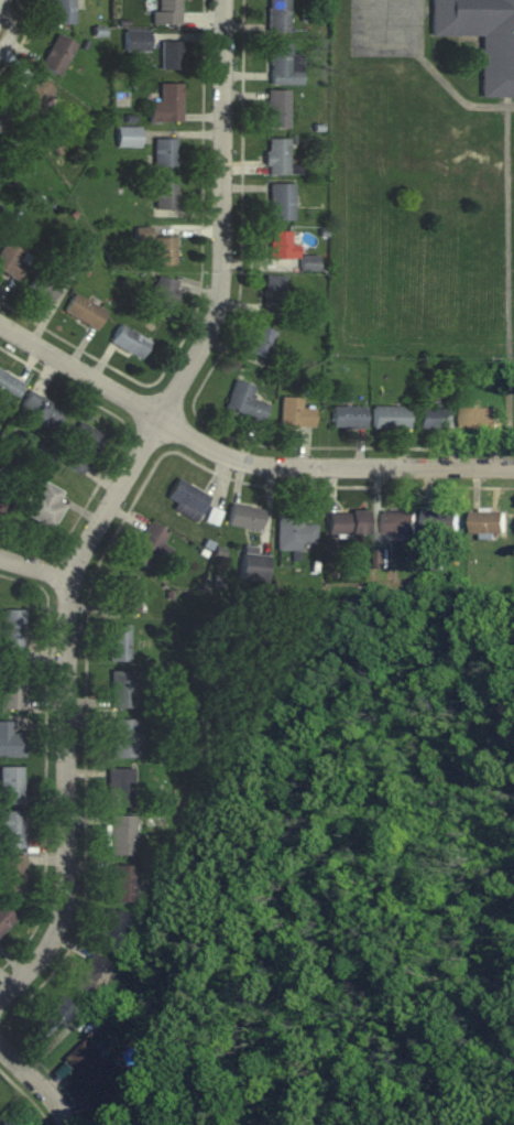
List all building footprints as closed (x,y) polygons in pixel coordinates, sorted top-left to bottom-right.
[(52,23),(74,23),(74,0),(52,0),(52,23)] [(180,24),(180,0),(155,0),(155,24),(180,24)] [(267,32),(289,32),(289,0),(267,0),(267,32)] [(431,35),(481,36),(480,97),(513,98),(513,0),(432,0),(431,35)] [(148,29),(124,29),(124,52),(148,52),(148,29)] [(76,45),(58,34),(39,65),(57,76),(76,45)] [(182,41),(161,41),(161,69),(182,69),(182,41)] [(301,84),(301,54),(291,54),(291,44),(269,44),(269,84),(301,84)] [(55,92),(39,75),(13,100),(30,117),(55,92)] [(182,83),(159,83),(159,102),(148,102),(148,122),(182,122),(182,83)] [(288,90),(267,90),(267,128),(288,128),(288,90)] [(116,148),(139,148),(139,126),(116,126),(116,148)] [(176,138),(154,138),(154,167),(176,167),(176,138)] [(288,138),(265,138),(266,175),(288,175),(288,138)] [(154,181),(154,209),(177,209),(177,181),(154,181)] [(294,184),(269,184),(269,220),(294,220),(294,184)] [(298,244),(291,244),(291,232),(269,231),(268,258),(297,258),(298,244)] [(175,266),(175,237),(153,237),(153,266),(175,266)] [(31,257),(4,241),(0,250),(0,272),(17,281),(31,257)] [(49,305),(62,286),(38,271),(26,291),(49,305)] [(169,317),(180,283),(159,276),(148,311),(169,317)] [(284,313),(284,276),(264,276),(264,313),(284,313)] [(106,312),(74,294),(63,313),(96,331),(106,312)] [(138,360),(149,341),(120,324),(109,344),(138,360)] [(266,357),(274,330),(255,324),(247,351),(266,357)] [(14,402),(24,383),(0,370),(0,395),(14,402)] [(263,420),(268,403),(250,398),(254,385),(234,379),(224,409),(263,420)] [(50,430),(61,408),(28,392),(17,414),(50,430)] [(314,407),(302,407),(302,397),(280,397),(280,425),(314,425),(314,407)] [(331,428),(364,428),(364,406),(331,406),(331,428)] [(372,428),(408,428),(408,406),(372,406),(372,428)] [(499,408),(463,408),(463,430),(499,430),(499,408)] [(454,409),(419,409),(419,429),(454,429),(454,409)] [(101,432),(77,423),(69,442),(75,444),(66,467),(85,475),(101,432)] [(175,503),(171,509),(196,522),(209,496),(176,478),(166,498),(175,503)] [(65,507),(57,502),(63,492),(42,480),(22,513),(51,531),(65,507)] [(261,529),(263,508),(229,504),(227,526),(261,529)] [(366,511),(327,512),(327,535),(367,535),(366,511)] [(415,511),(380,511),(380,534),(415,534),(415,511)] [(423,533),(458,533),(458,511),(423,511),(423,533)] [(471,535),(505,535),(505,512),(471,512),(471,535)] [(302,513),(278,513),(278,550),(302,550),(302,544),(316,544),(316,524),(302,524),(302,513)] [(170,534),(149,522),(128,557),(154,573),(162,560),(156,556),(170,534)] [(262,555),(244,555),(244,578),(262,578),(262,555)] [(117,614),(139,614),(139,577),(117,577),(117,614)] [(24,654),(24,610),(2,610),(2,654),(24,654)] [(129,662),(129,625),(108,625),(108,662),(129,662)] [(136,708),(136,671),(110,671),(110,708),(136,708)] [(0,673),(0,709),(25,709),(25,672),(0,673)] [(138,719),(112,719),(112,758),(138,758),(138,719)] [(11,733),(11,721),(0,721),(0,756),(24,756),(24,733),(11,733)] [(22,803),(22,767),(0,767),(0,803),(22,803)] [(108,769),(108,806),(134,806),(134,769),(108,769)] [(1,848),(25,848),(25,811),(1,811),(1,848)] [(135,815),(108,815),(108,856),(135,856),(135,815)] [(1,892),(24,892),(24,855),(1,855),(1,892)] [(111,902),(136,902),(136,865),(111,865),(111,902)] [(15,920),(0,905),(0,934),(15,920)] [(118,950),(126,913),(105,908),(97,945),(118,950)] [(73,985),(95,996),(111,964),(89,953),(73,985)] [(75,1010),(61,996),(34,1023),(48,1037),(75,1010)] [(116,1070),(87,1041),(69,1058),(98,1087),(116,1070)] [(124,1091),(98,1091),(98,1124),(124,1124),(124,1091)]
